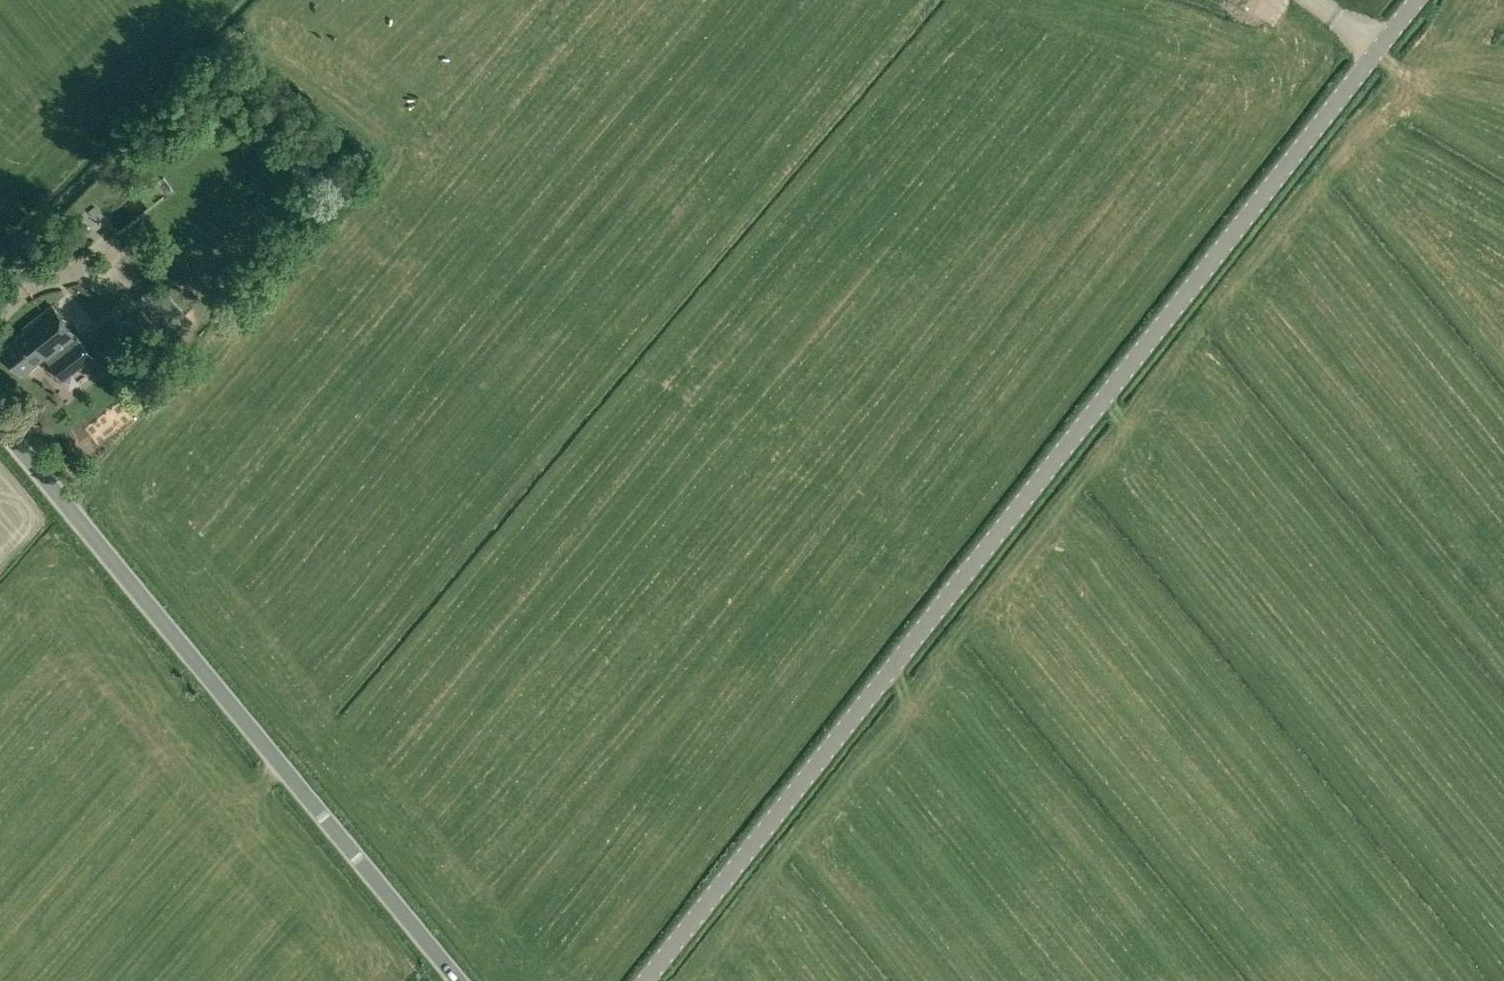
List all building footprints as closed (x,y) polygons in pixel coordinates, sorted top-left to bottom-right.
[(150,288),(137,300),(172,338),(185,327),(150,288)] [(92,356),(62,316),(53,304),(24,328),(27,332),(4,349),(23,373),(45,356),(63,378),(92,356)] [(130,313),(96,340),(109,358),(144,331),(130,313)]
